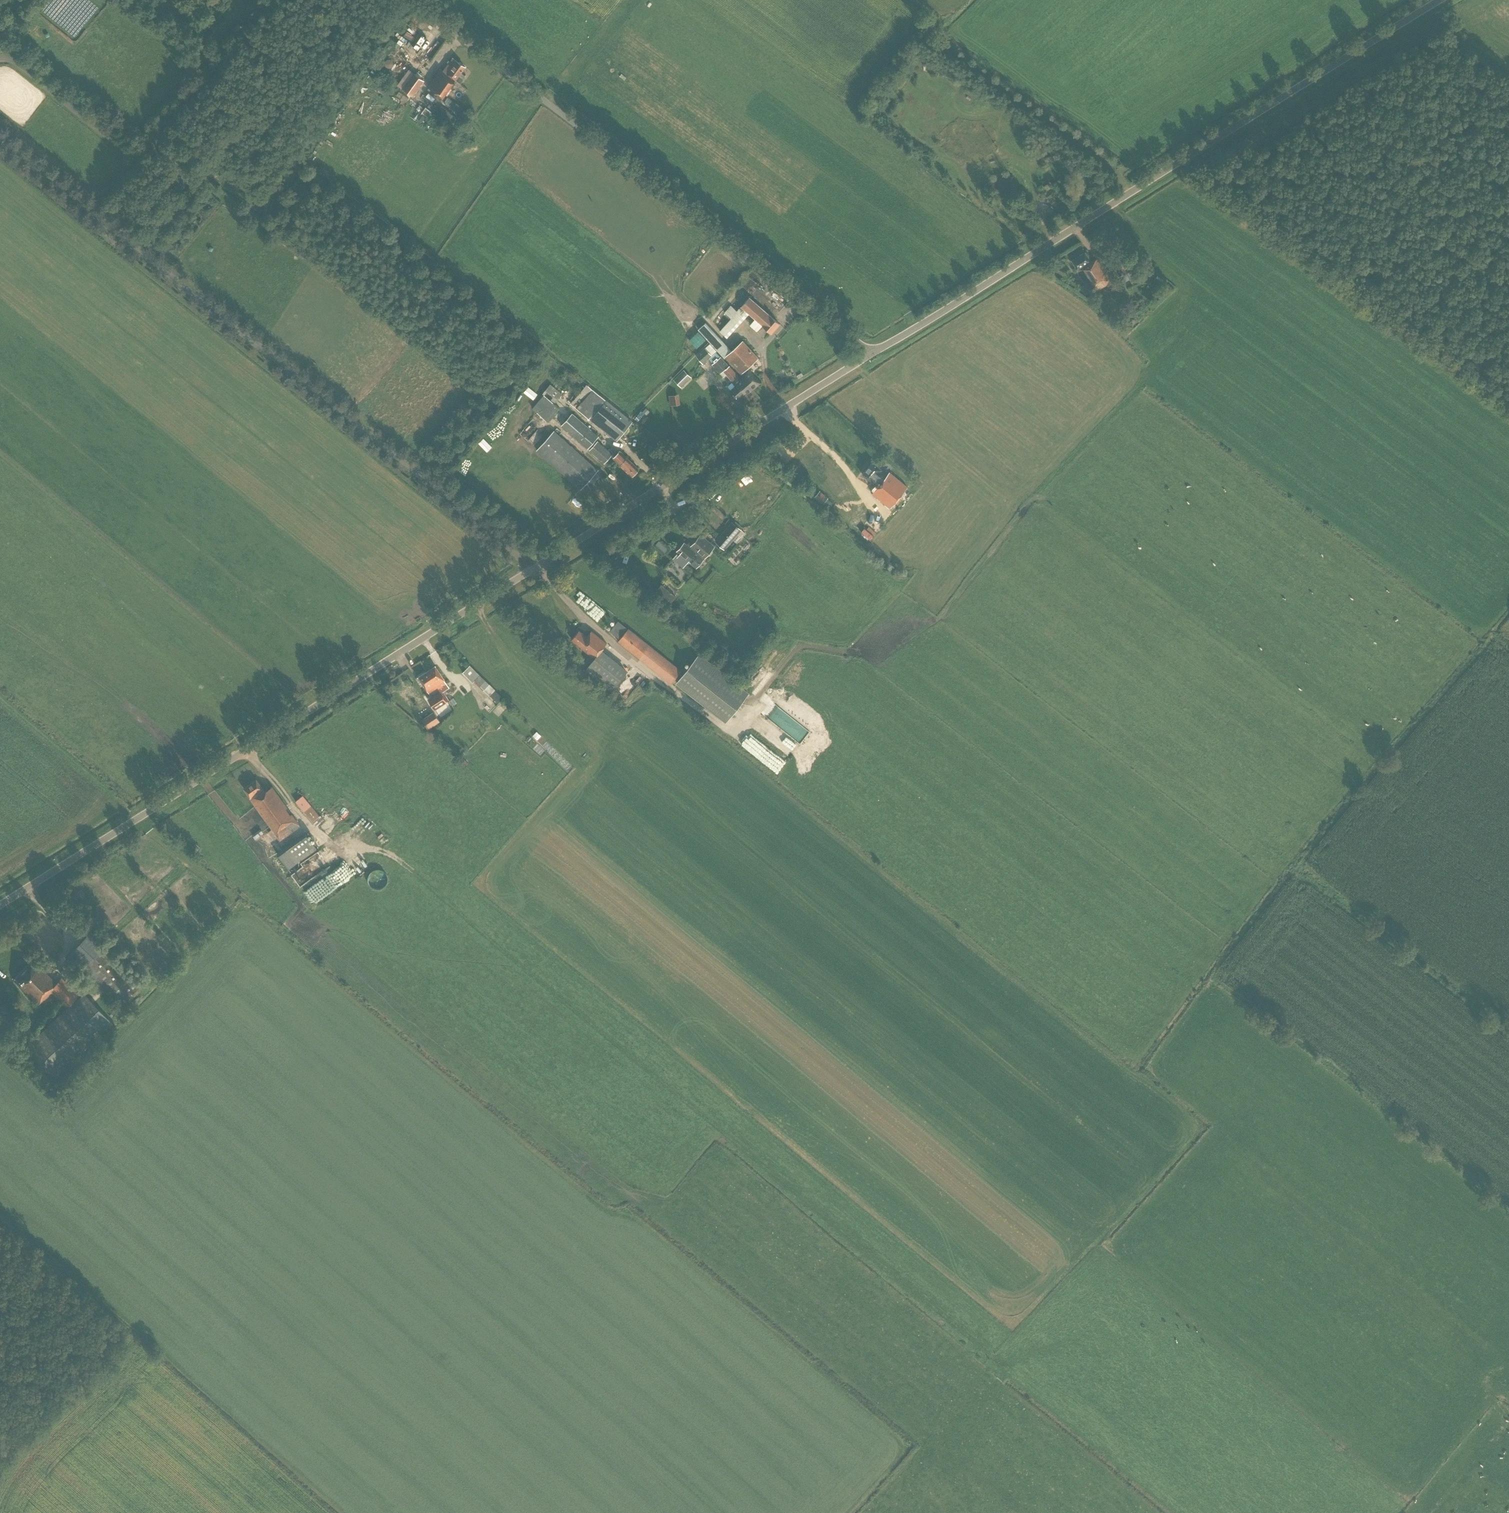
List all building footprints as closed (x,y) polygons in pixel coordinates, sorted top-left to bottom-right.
[(392,67),(396,60),(387,54),(382,61),(392,67)] [(457,61),(453,58),(444,71),(441,69),(428,87),(443,97),(456,80),(460,83),(461,83),(466,77),(466,76),(461,73),(465,67),(457,61)] [(402,89),(413,96),(424,80),(414,73),(409,70),(398,86),(402,89)] [(1040,188),(1042,192),(1051,187),(1049,183),(1040,188)] [(1099,257),(1091,262),(1085,252),(1072,260),(1078,270),(1077,270),(1091,294),(1113,280),(1099,257)] [(739,297),(725,313),(731,319),(720,331),(725,336),(748,311),(772,333),(778,326),(748,299),(745,303),(739,297)] [(726,356),(744,376),(742,377),(753,389),(760,383),(749,371),(747,368),(758,358),(743,341),(732,351),(706,323),(699,329),(725,357),(726,356)] [(697,356),(704,364),(718,352),(711,344),(697,356)] [(753,389),(742,377),(741,378),(730,366),(729,366),(722,357),(712,365),(721,374),(724,371),(735,383),(736,385),(730,390),(738,399),(744,394),(745,395),(753,389)] [(674,380),(666,388),(674,395),(692,378),(684,370),(674,380)] [(533,408),(546,420),(558,407),(555,404),(563,395),(551,385),(543,394),(544,395),(533,408)] [(588,385),(571,404),(577,409),(591,420),(617,441),(633,421),(607,401),(593,390),(588,385)] [(572,413),(561,425),(588,449),(599,436),(572,413)] [(544,422),(540,418),(536,423),(533,420),(520,432),(527,439),(544,422)] [(554,431),(537,449),(582,489),(598,471),(554,431)] [(598,441),(590,450),(605,463),(613,454),(598,441)] [(614,458),(616,460),(620,464),(632,476),(639,469),(627,457),(620,451),(614,458)] [(890,472),(884,479),(882,477),(885,473),(882,470),(873,462),(863,474),(872,482),(875,485),(877,483),(879,485),(872,493),(890,508),(908,487),(890,472)] [(815,498),(823,505),(829,498),(821,491),(815,498)] [(733,540),(737,544),(746,534),(733,522),(716,542),(725,550),(733,540)] [(646,541),(654,536),(651,532),(644,538),(646,541)] [(685,564),(688,561),(696,568),(714,547),(701,535),(693,545),(691,543),(688,544),(687,545),(684,543),(678,550),(682,553),(678,558),(685,564)] [(657,591),(671,602),(676,596),(662,584),(657,591)] [(586,608),(592,600),(583,593),(577,600),(586,608)] [(601,606),(595,614),(600,618),(606,610),(601,606)] [(619,621),(610,631),(620,639),(618,641),(671,684),(682,671),(629,628),(628,629),(619,621)] [(611,668),(616,662),(619,658),(606,647),(608,646),(606,644),(607,643),(592,631),(587,636),(580,630),(572,639),(582,647),(594,658),(595,658),(589,665),(587,663),(581,670),(608,691),(621,676),(611,668)] [(677,683),(725,721),(748,694),(699,655),(677,683)] [(463,673),(473,683),(475,681),(498,704),(504,698),(471,665),(463,673)] [(445,680),(436,666),(427,671),(441,693),(450,688),(447,684),(445,680)] [(427,671),(419,677),(428,691),(432,696),(428,699),(436,709),(447,702),(441,693),(427,671)] [(422,720),(428,730),(440,722),(434,712),(422,720)] [(788,753),(797,742),(764,715),(754,727),(788,753)] [(771,747),(750,728),(740,740),(761,758),(771,747)] [(538,729),(533,733),(537,739),(542,734),(538,729)] [(771,765),(776,769),(785,756),(779,752),(771,765)] [(273,786),(265,791),(257,779),(244,788),(251,798),(250,798),(281,840),(301,826),(273,786)] [(321,816),(303,795),(296,801),(314,824),(318,826),(325,820),(321,816)] [(358,813),(351,821),(358,828),(365,820),(358,813)] [(370,822),(362,829),(367,834),(375,827),(370,822)] [(256,837),(265,832),(262,828),(253,832),(256,837)] [(296,863),(317,849),(306,833),(286,848),(296,863)] [(331,866),(340,859),(328,844),(291,873),(301,885),(328,863),(331,866)] [(314,908),(355,875),(344,861),(303,893),(314,908)] [(376,869),(374,870),(373,870),(372,871),(371,872),(370,873),(370,874),(369,875),(369,876),(369,877),(368,878),(368,879),(368,880),(369,881),(369,882),(369,883),(369,884),(370,885),(371,885),(371,886),(372,887),(373,887),(374,888),(375,889),(376,889),(378,889),(379,889),(380,889),(381,889),(383,888),(384,888),(385,887),(386,886),(387,885),(388,883),(388,882),(389,881),(389,880),(389,878),(388,876),(388,875),(387,874),(387,873),(386,873),(385,872),(384,871),(383,870),(381,869),(380,869),(379,869),(377,869),(376,869)] [(99,939),(94,944),(76,962),(121,1006),(143,983),(99,939)] [(33,960),(14,979),(38,1004),(43,998),(45,999),(59,985),(33,960)] [(114,1023),(85,992),(26,1047),(55,1079),(114,1023)] [(22,1021),(15,1030),(24,1038),(31,1030),(22,1021)]
